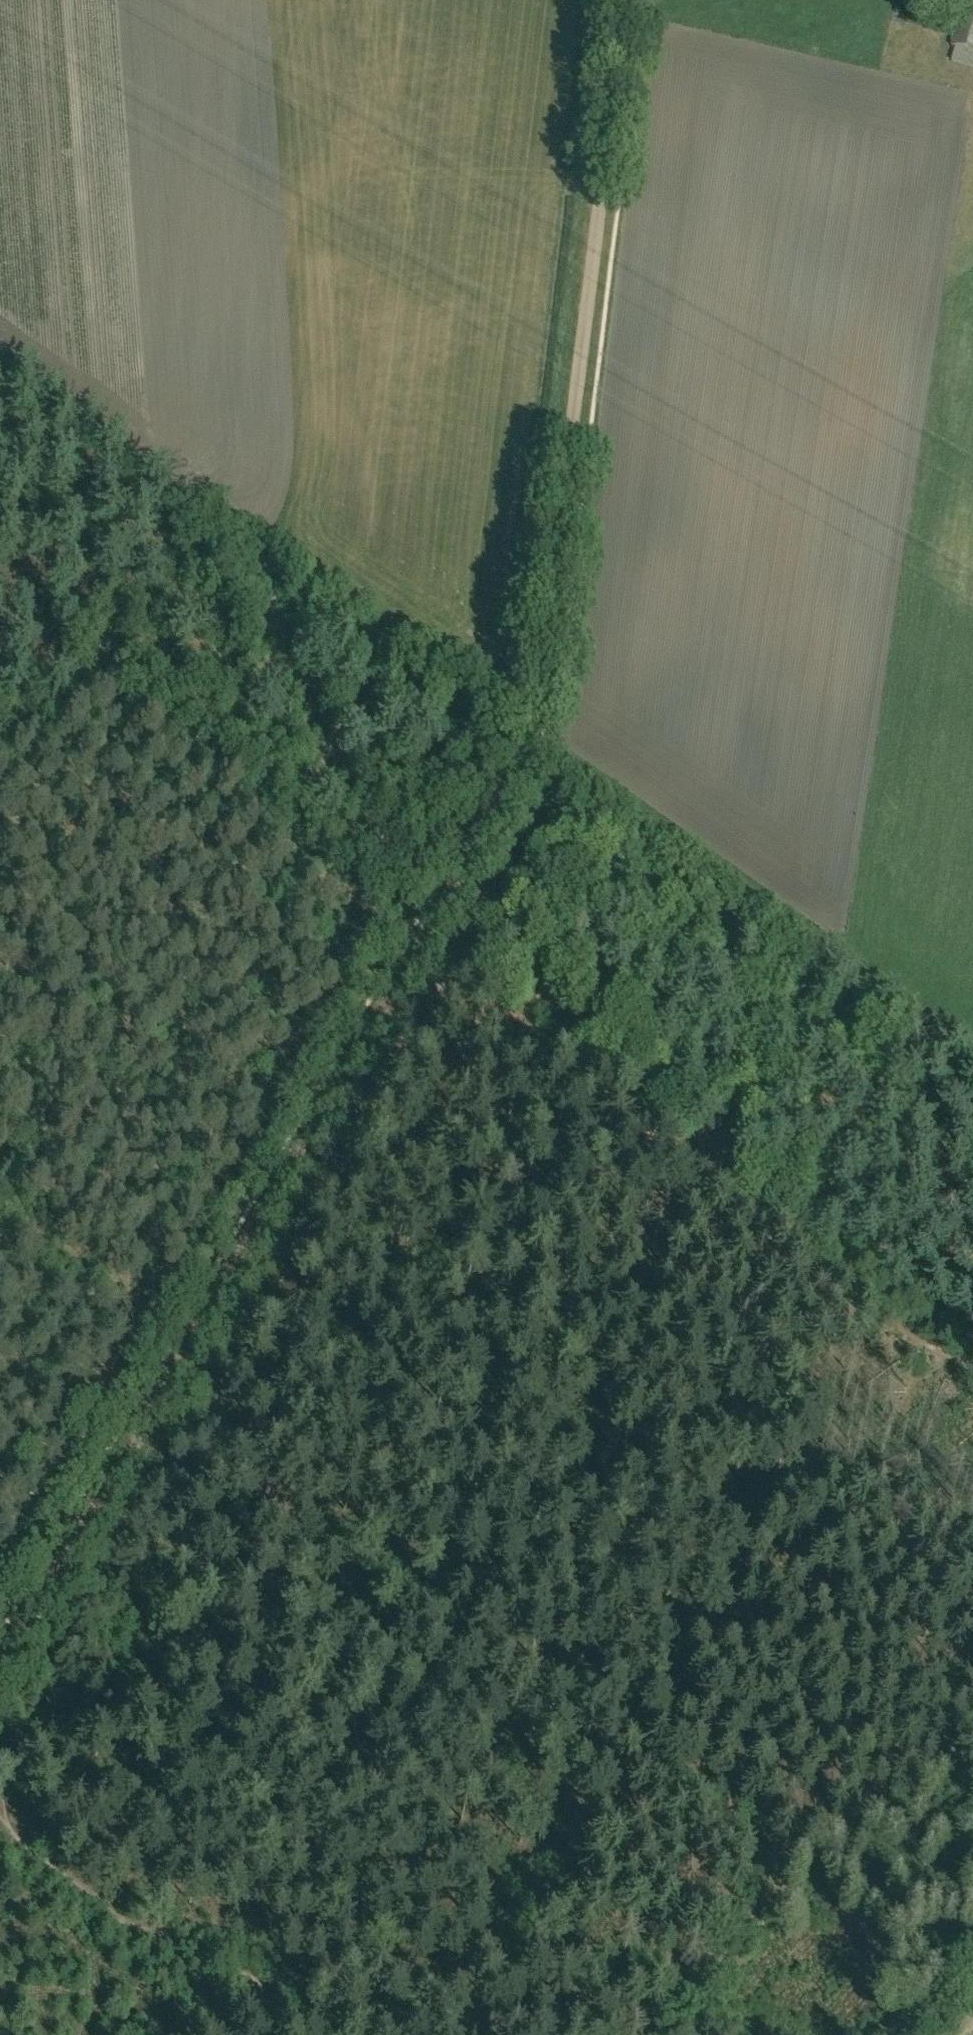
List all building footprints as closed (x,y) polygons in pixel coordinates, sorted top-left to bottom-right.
[(964,7),(951,46),(956,47),(951,61),(972,68),(972,9),(964,7)]
